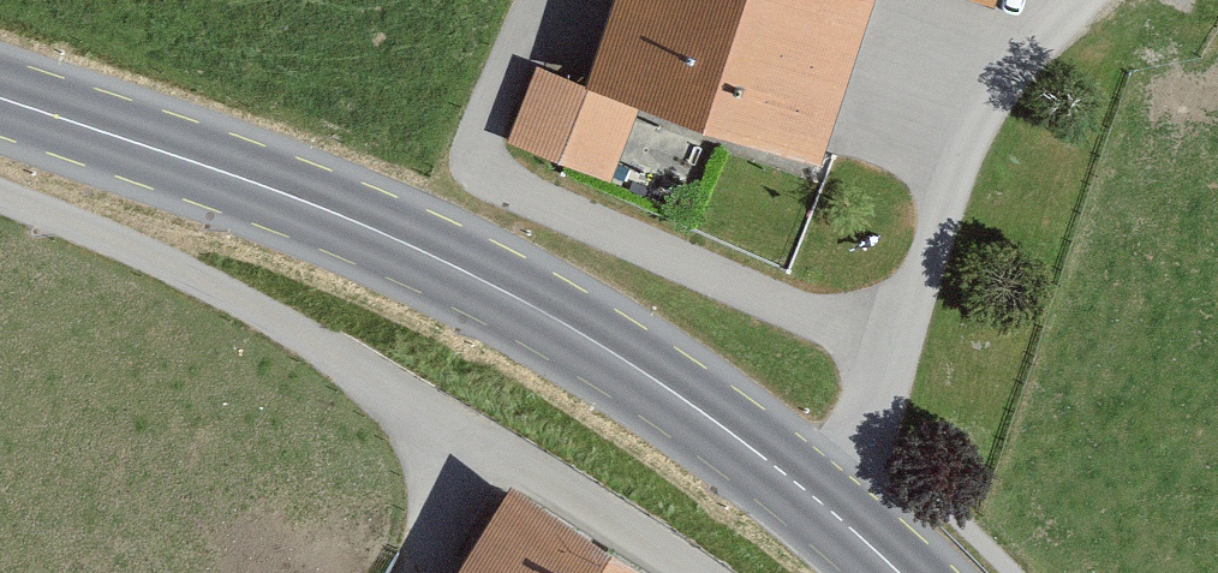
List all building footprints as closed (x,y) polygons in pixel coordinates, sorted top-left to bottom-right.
[(594,63),(794,126),(834,0),(614,0),(594,63)] [(641,104),(542,66),(514,141),(612,179),(641,104)] [(449,572),(614,572),(495,499),(449,572)]
